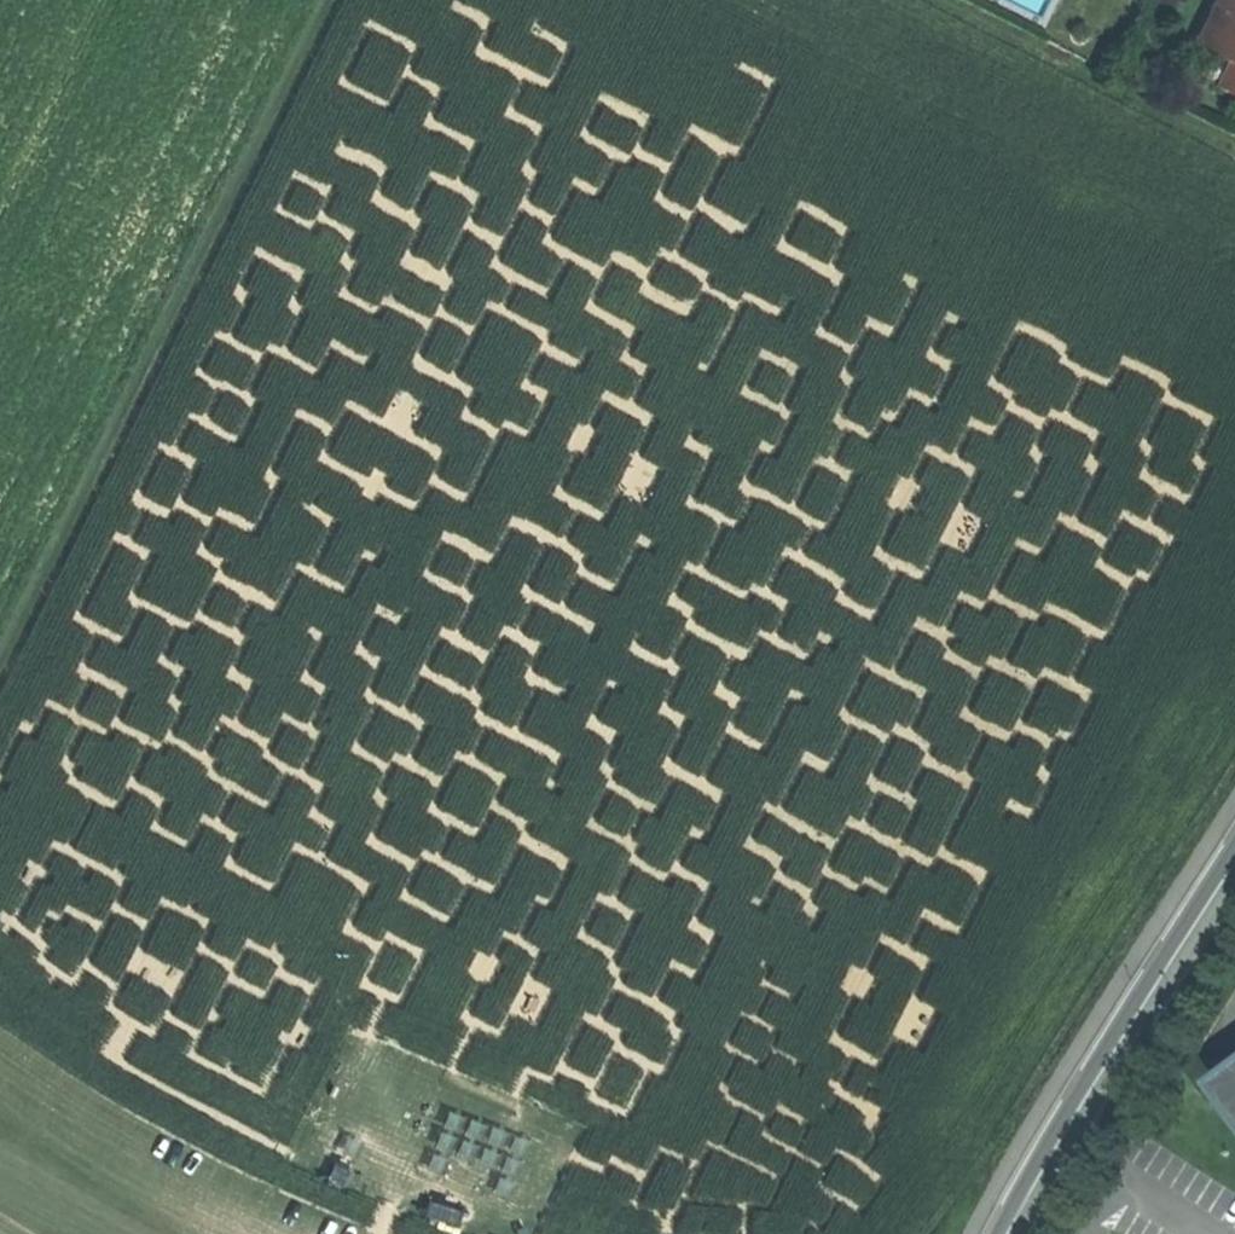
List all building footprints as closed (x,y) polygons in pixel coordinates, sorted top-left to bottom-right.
[(1227,0),(1219,0),(1196,47),(1230,64),(1217,89),(1234,98),(1234,4),(1227,0)] [(1223,1085),(1234,1101),(1234,1076),(1223,1085)]
